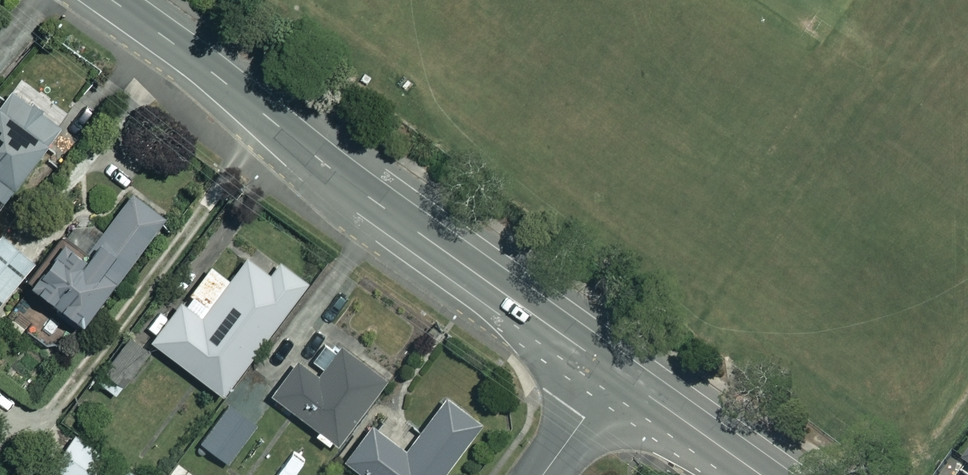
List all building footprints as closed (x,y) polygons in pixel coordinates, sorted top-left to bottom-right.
[(9,89),(0,101),(0,200),(58,129),(9,89)] [(161,215),(128,190),(79,255),(58,239),(25,283),(80,324),(161,215)] [(0,237),(0,305),(33,262),(0,237)] [(267,275),(245,257),(198,317),(178,301),(147,339),(215,393),(303,284),(277,263),(267,275)] [(378,378),(324,337),(310,357),(322,366),(315,377),(295,362),(269,396),(330,441),(378,378)] [(445,397),(403,451),(367,423),(340,458),(361,474),(441,474),(481,425),(445,397)] [(255,425),(224,403),(197,441),(227,463),(255,425)] [(72,435),(53,464),(69,474),(99,474),(109,460),(72,435)] [(957,473),(960,474),(967,474),(967,459),(957,473)] [(116,463),(107,474),(133,474),(116,463)]
